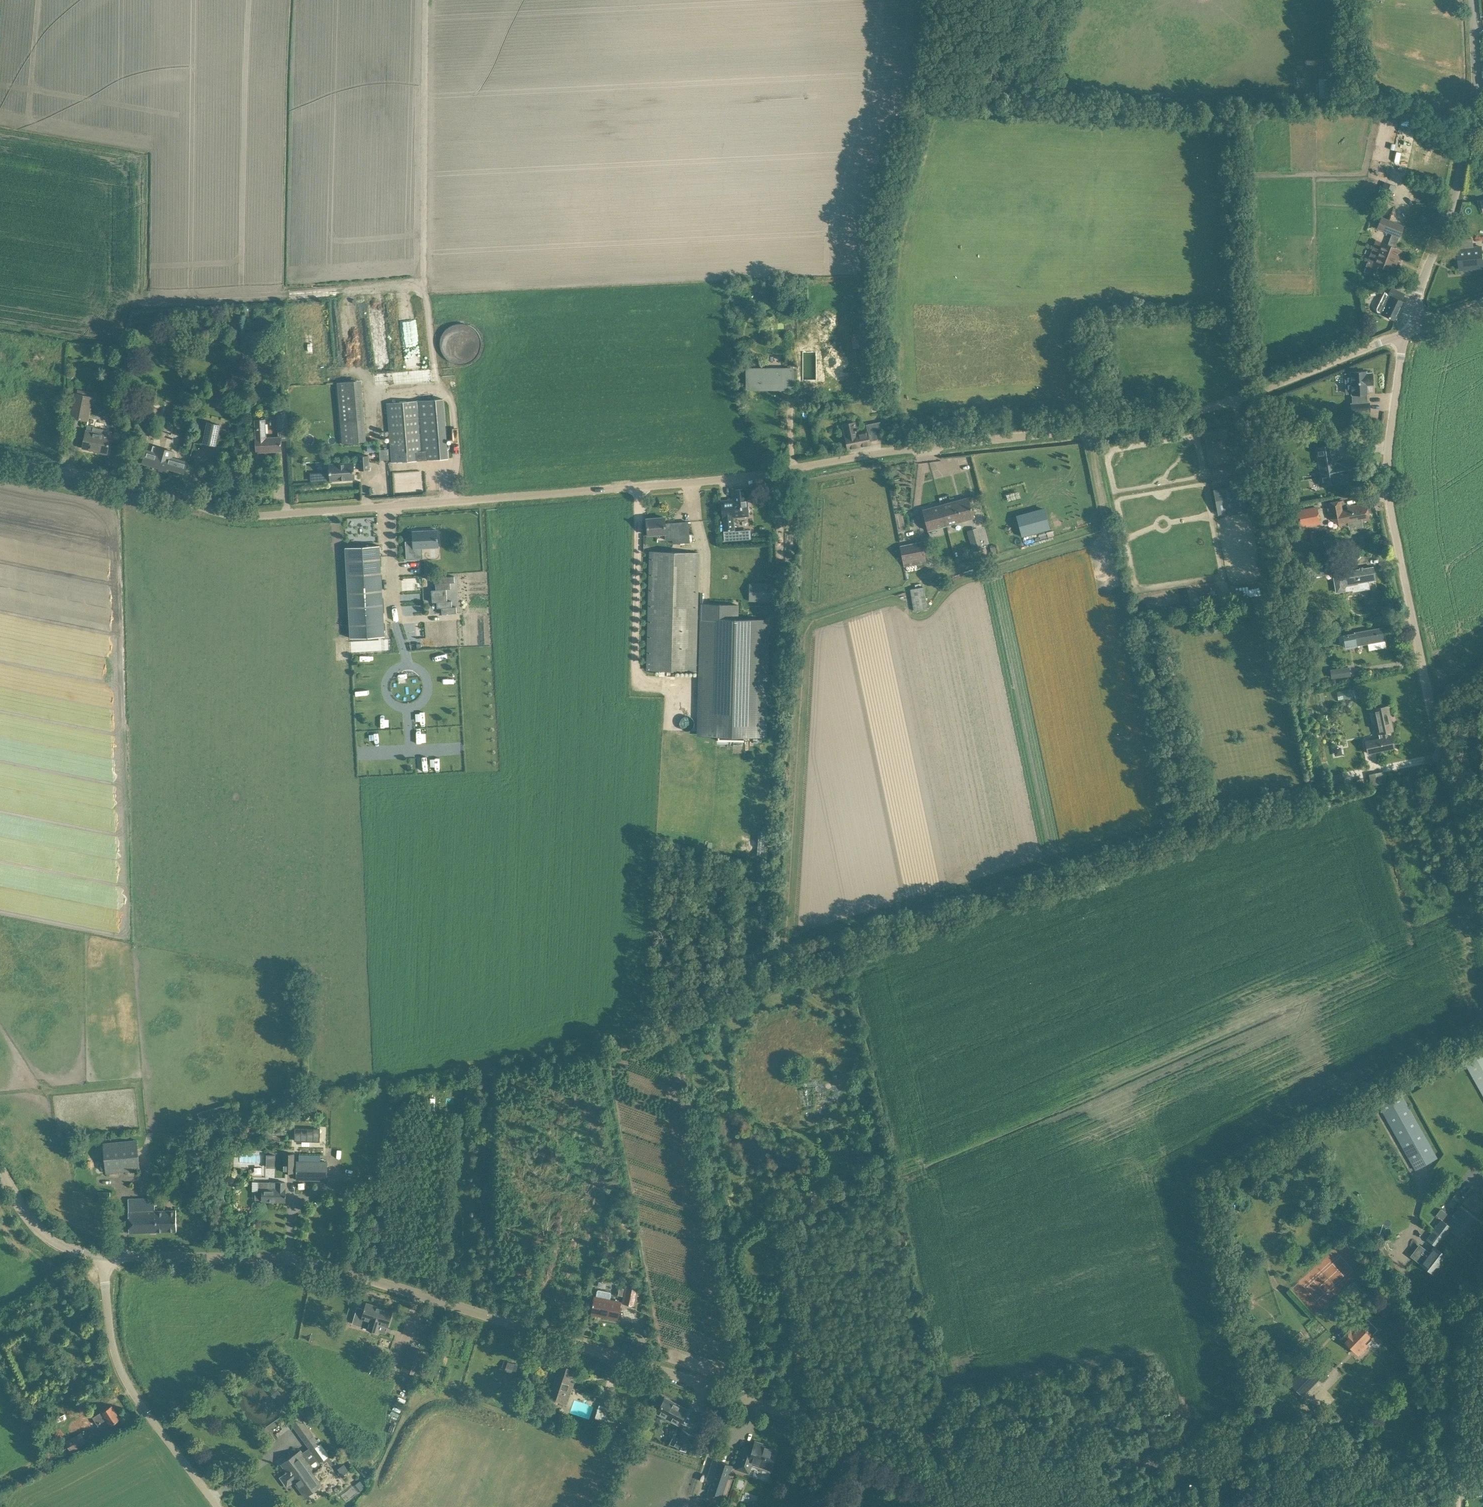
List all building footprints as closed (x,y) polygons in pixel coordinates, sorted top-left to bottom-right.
[(1396,129),(1393,147),(1399,148),(1402,130),(1396,129)] [(1417,204),(1421,190),(1415,188),(1411,202),(1417,204)] [(1404,225),(1381,217),(1376,228),(1391,234),(1387,245),(1375,240),(1367,263),(1371,264),(1368,273),(1381,278),(1384,268),(1385,269),(1387,270),(1391,271),(1394,261),(1393,261),(1395,258),(1397,259),(1400,250),(1394,248),(1399,236),(1399,237),(1404,225)] [(1460,269),(1482,267),(1482,264),(1481,246),(1473,247),(1473,242),(1459,244),(1460,249),(1458,249),(1460,269)] [(1391,287),(1388,293),(1384,291),(1377,307),(1377,308),(1377,309),(1377,310),(1377,311),(1378,312),(1379,313),(1380,314),(1382,314),(1383,314),(1395,320),(1404,302),(1401,300),(1404,293),(1391,287)] [(816,346),(808,346),(805,346),(806,364),(803,364),(803,379),(817,379),(816,346)] [(797,378),(797,369),(747,369),(747,388),(777,388),(777,386),(782,386),(782,388),(793,388),(793,378),(797,378)] [(1352,412),(1370,411),(1369,402),(1367,403),(1366,393),(1368,393),(1367,385),(1373,385),(1372,372),(1366,373),(1366,371),(1350,372),(1350,374),(1345,374),(1346,393),(1351,393),(1351,394),(1352,394),(1353,403),(1351,403),(1352,412)] [(362,380),(356,381),(337,382),(342,443),(367,441),(362,380)] [(88,421),(93,396),(75,393),(70,417),(88,421)] [(447,458),(443,399),(387,403),(392,462),(447,458)] [(278,412),(278,431),(287,431),(286,412),(278,412)] [(255,420),(256,442),(257,452),(281,451),(280,445),(281,445),(281,443),(280,443),(280,437),(266,438),(265,420),(255,420)] [(220,424),(208,422),(203,443),(216,446),(218,434),(225,436),(226,429),(220,428),(220,424)] [(859,430),(856,430),(855,422),(843,424),(848,449),(870,445),(868,432),(868,431),(867,431),(860,433),(859,430)] [(882,429),(881,422),(866,424),(867,431),(868,431),(868,432),(882,429)] [(95,426),(87,425),(83,448),(107,453),(112,431),(95,428),(95,426)] [(143,434),(138,448),(143,450),(148,435),(143,434)] [(1335,463),(1335,461),(1332,461),(1330,445),(1316,447),(1322,485),(1336,482),(1335,478),(1361,473),(1358,459),(1335,463)] [(166,468),(167,468),(184,473),(187,462),(172,457),(174,452),(157,446),(155,452),(146,450),(142,463),(159,468),(160,464),(167,465),(166,468)] [(388,449),(379,450),(380,460),(389,459),(388,449)] [(329,464),(330,480),(355,479),(354,469),(359,468),(359,470),(369,469),(369,455),(359,456),(359,463),(354,463),(354,462),(329,464)] [(1243,485),(1213,490),(1217,510),(1246,504),(1243,485)] [(734,517),(749,516),(746,489),(733,490),(733,499),(721,501),(724,531),(735,530),(734,517)] [(1294,496),(1287,497),(1288,504),(1296,503),(1294,496)] [(941,505),(946,525),(974,518),(968,497),(941,505)] [(1342,500),(1326,503),(1329,519),(1337,517),(1339,526),(1348,524),(1349,526),(1355,525),(1356,528),(1362,526),(1361,521),(1369,520),(1366,503),(1357,505),(1347,507),(1348,510),(1342,511),(1340,502),(1343,502),(1342,500)] [(928,530),(946,525),(941,505),(922,510),(928,530)] [(1320,524),(1319,522),(1317,508),(1297,511),(1300,527),(1320,524)] [(1045,509),(1016,517),(1022,536),(1050,528),(1045,509)] [(797,523),(797,511),(784,511),(784,515),(785,519),(785,524),(797,523)] [(646,519),(647,529),(648,535),(665,534),(666,540),(673,540),(674,543),(690,542),(688,522),(672,523),(672,524),(665,524),(664,517),(646,519)] [(976,528),(981,545),(993,542),(988,525),(976,528)] [(438,547),(438,540),(437,530),(413,531),(413,545),(405,545),(406,559),(422,558),(422,548),(438,547)] [(926,563),(922,541),(900,545),(904,567),(926,563)] [(350,638),(384,636),(380,546),(345,547),(350,638)] [(698,553),(650,551),(647,670),(696,671),(698,553)] [(1309,552),(1299,554),(1300,563),(1310,561),(1309,552)] [(1312,566),(1301,568),(1303,578),(1314,576),(1333,573),(1334,576),(1337,592),(1345,591),(1352,590),(1359,588),(1367,587),(1368,585),(1367,581),(1375,580),(1375,581),(1375,580),(1373,567),(1372,567),(1362,569),(1349,571),(1339,573),(1337,562),(1312,566)] [(749,582),(749,601),(774,602),(774,583),(749,582)] [(910,589),(914,611),(927,609),(923,586),(910,589)] [(737,605),(702,604),(699,731),(720,731),(720,741),(744,741),(744,731),(765,732),(768,620),(737,619),(737,605)] [(1384,627),(1374,629),(1354,632),(1355,633),(1343,635),(1345,647),(1368,643),(1369,649),(1386,646),(1385,640),(1386,640),(1384,627)] [(1330,669),(1331,678),(1350,676),(1349,666),(1330,669)] [(1352,697),(1350,689),(1336,692),(1338,700),(1352,697)] [(1387,706),(1378,708),(1373,709),(1379,738),(1365,741),(1368,753),(1394,748),(1391,736),(1387,737),(1386,732),(1393,730),(1387,706)] [(1461,1052),(1482,1092),(1482,1041),(1461,1052)] [(1398,1087),(1376,1099),(1415,1169),(1437,1157),(1398,1087)] [(302,1140),(310,1141),(320,1141),(320,1128),(295,1127),(295,1140),(302,1140)] [(187,1137),(179,1139),(183,1154),(190,1152),(187,1137)] [(104,1160),(106,1174),(140,1170),(137,1140),(103,1143),(104,1160)] [(267,1154),(266,1167),(275,1167),(275,1154),(267,1154)] [(294,1172),(294,1154),(284,1154),(283,1172),(294,1172)] [(297,1161),(296,1179),(327,1180),(327,1162),(297,1161)] [(272,1182),(270,1182),(258,1181),(258,1191),(255,1191),(255,1200),(262,1200),(262,1201),(285,1202),(285,1192),(285,1189),(285,1182),(277,1182),(277,1185),(272,1185),(272,1182)] [(110,1192),(98,1192),(98,1200),(110,1200),(110,1192)] [(1476,1194),(1468,1199),(1474,1208),(1481,1203),(1476,1194)] [(155,1198),(138,1198),(128,1199),(129,1232),(177,1231),(176,1210),(155,1211),(155,1198)] [(1446,1203),(1442,1210),(1449,1214),(1453,1208),(1446,1203)] [(1460,1219),(1453,1228),(1468,1240),(1480,1223),(1460,1207),(1454,1215),(1455,1215),(1460,1219)] [(1441,1220),(1434,1229),(1444,1237),(1451,1227),(1448,1224),(1441,1220)] [(1434,1229),(1427,1239),(1437,1247),(1444,1237),(1434,1229)] [(1441,1265),(1443,1267),(1450,1259),(1434,1246),(1429,1252),(1423,1247),(1414,1258),(1434,1274),(1441,1265)] [(1363,1274),(1354,1282),(1361,1290),(1370,1281),(1363,1274)] [(638,1289),(626,1286),(622,1303),(634,1306),(638,1289)] [(593,1304),(591,1313),(592,1314),(592,1311),(606,1314),(606,1316),(617,1319),(619,1309),(621,1301),(610,1299),(612,1293),(611,1292),(599,1289),(597,1290),(596,1296),(595,1296),(593,1304)] [(355,1316),(353,1323),(367,1327),(367,1328),(378,1331),(380,1324),(387,1326),(392,1311),(367,1303),(365,1307),(364,1309),(357,1307),(354,1316),(355,1316)] [(1338,1334),(1342,1337),(1354,1350),(1358,1353),(1359,1352),(1374,1337),(1372,1334),(1377,1329),(1367,1319),(1354,1332),(1347,1325),(1338,1334)] [(381,1338),(379,1346),(384,1348),(383,1352),(389,1354),(393,1341),(381,1338)] [(10,1346),(14,1354),(21,1350),(17,1342),(10,1346)] [(409,1346),(402,1370),(419,1375),(426,1351),(409,1346)] [(516,1365),(507,1362),(508,1360),(504,1359),(502,1366),(506,1367),(504,1370),(512,1373),(512,1371),(516,1371),(517,1365),(516,1365)] [(1311,1362),(1289,1383),(1302,1396),(1324,1375),(1311,1362)] [(560,1365),(557,1374),(549,1397),(566,1403),(571,1387),(567,1386),(573,1369),(560,1365)] [(1329,1388),(1337,1396),(1355,1378),(1347,1370),(1329,1388)] [(655,1403),(652,1410),(657,1412),(668,1419),(679,1424),(682,1418),(687,1409),(676,1403),(675,1405),(664,1399),(661,1405),(655,1403)] [(98,1425),(106,1419),(107,1419),(111,1425),(120,1419),(112,1405),(102,1411),(93,1417),(98,1425)] [(599,1405),(595,1418),(606,1422),(611,1409),(599,1405)] [(294,1481),(305,1497),(306,1497),(322,1486),(307,1465),(309,1463),(310,1465),(317,1460),(319,1462),(329,1455),(299,1414),(290,1421),(309,1448),(302,1453),(300,1450),(281,1463),(288,1472),(280,1477),(287,1486),(294,1481)] [(591,1427),(598,1429),(601,1423),(593,1420),(591,1427)] [(646,1439),(650,1431),(652,1426),(646,1423),(640,1437),(646,1439)] [(674,1436),(671,1442),(686,1450),(694,1435),(682,1429),(677,1438),(674,1436)] [(71,1453),(87,1443),(83,1436),(67,1445),(71,1453)] [(332,1455),(337,1451),(327,1439),(322,1443),(332,1455)] [(743,1447),(740,1456),(736,1468),(748,1472),(752,1461),(771,1467),(776,1450),(755,1443),(752,1450),(743,1447)] [(713,1459),(707,1478),(713,1480),(709,1491),(722,1496),(729,1477),(732,1465),(713,1459)]
